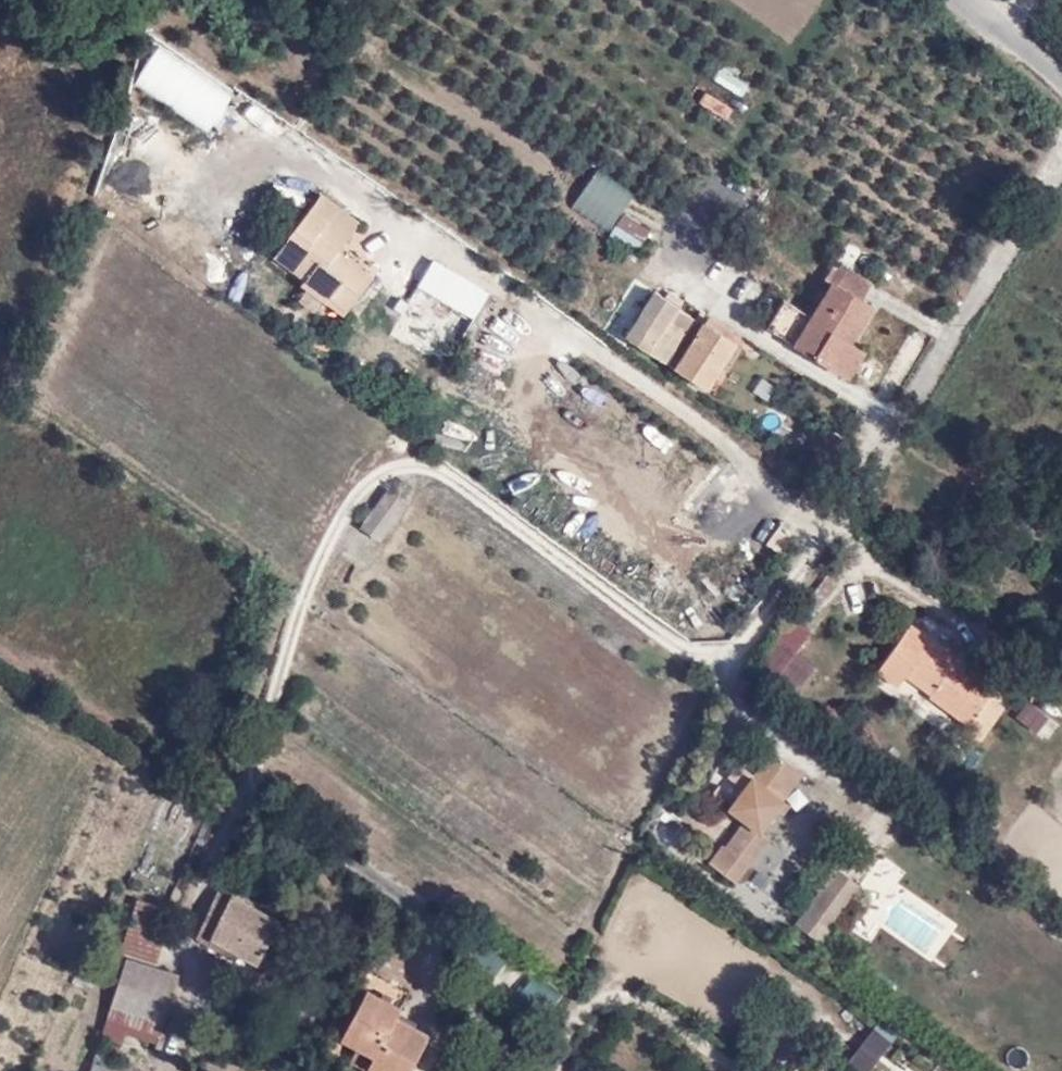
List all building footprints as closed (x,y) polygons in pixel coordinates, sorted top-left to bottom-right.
[(157,46),(131,89),(209,135),(234,91),(157,46)] [(737,108),(748,86),(718,70),(706,91),(737,108)] [(710,96),(703,107),(725,121),(732,110),(710,96)] [(596,173),(569,209),(605,235),(631,199),(596,173)] [(359,223),(322,195),(278,253),(307,278),(304,283),(329,302),(334,297),(349,306),(373,277),(337,250),(359,223)] [(619,219),(615,234),(643,243),(648,228),(619,219)] [(872,284),(835,262),(823,283),(831,287),(860,304),(872,284)] [(446,265),(428,291),(449,305),(450,306),(472,318),(488,291),(446,265)] [(860,304),(831,287),(789,352),(815,369),(848,385),(865,357),(852,351),(875,315),(860,304)] [(654,289),(622,347),(663,369),(698,319),(654,289)] [(741,352),(698,319),(663,369),(708,399),(741,352)] [(388,488),(360,528),(377,541),(407,502),(388,488)] [(810,634),(788,618),(753,663),(795,693),(817,667),(796,653),(810,634)] [(899,690),(908,681),(969,728),(992,697),(995,692),(909,630),(878,673),(899,690)] [(1048,718),(1029,703),(1016,721),(1036,735),(1048,718)] [(766,847),(756,839),(799,781),(766,756),(721,816),(738,829),(714,862),(740,882),(766,847)] [(863,887),(835,866),(794,923),(822,943),(863,887)] [(212,938),(218,930),(263,956),(286,914),(236,888),(228,906),(216,901),(204,934),(212,938)] [(138,898),(122,948),(157,960),(173,911),(138,898)] [(535,979),(481,940),(460,970),(515,1008),(535,979)] [(178,970),(129,955),(101,1033),(128,1039),(130,1025),(160,1035),(178,970)] [(372,976),(346,1028),(379,1044),(398,1009),(405,993),(372,976)] [(398,1009),(379,1044),(372,1057),(398,1070),(408,1070),(433,1022),(398,1009)] [(844,1059),(860,1070),(866,1070),(894,1035),(875,1020),(844,1059)] [(89,1070),(144,1070),(145,1068),(96,1053),(89,1070)]
